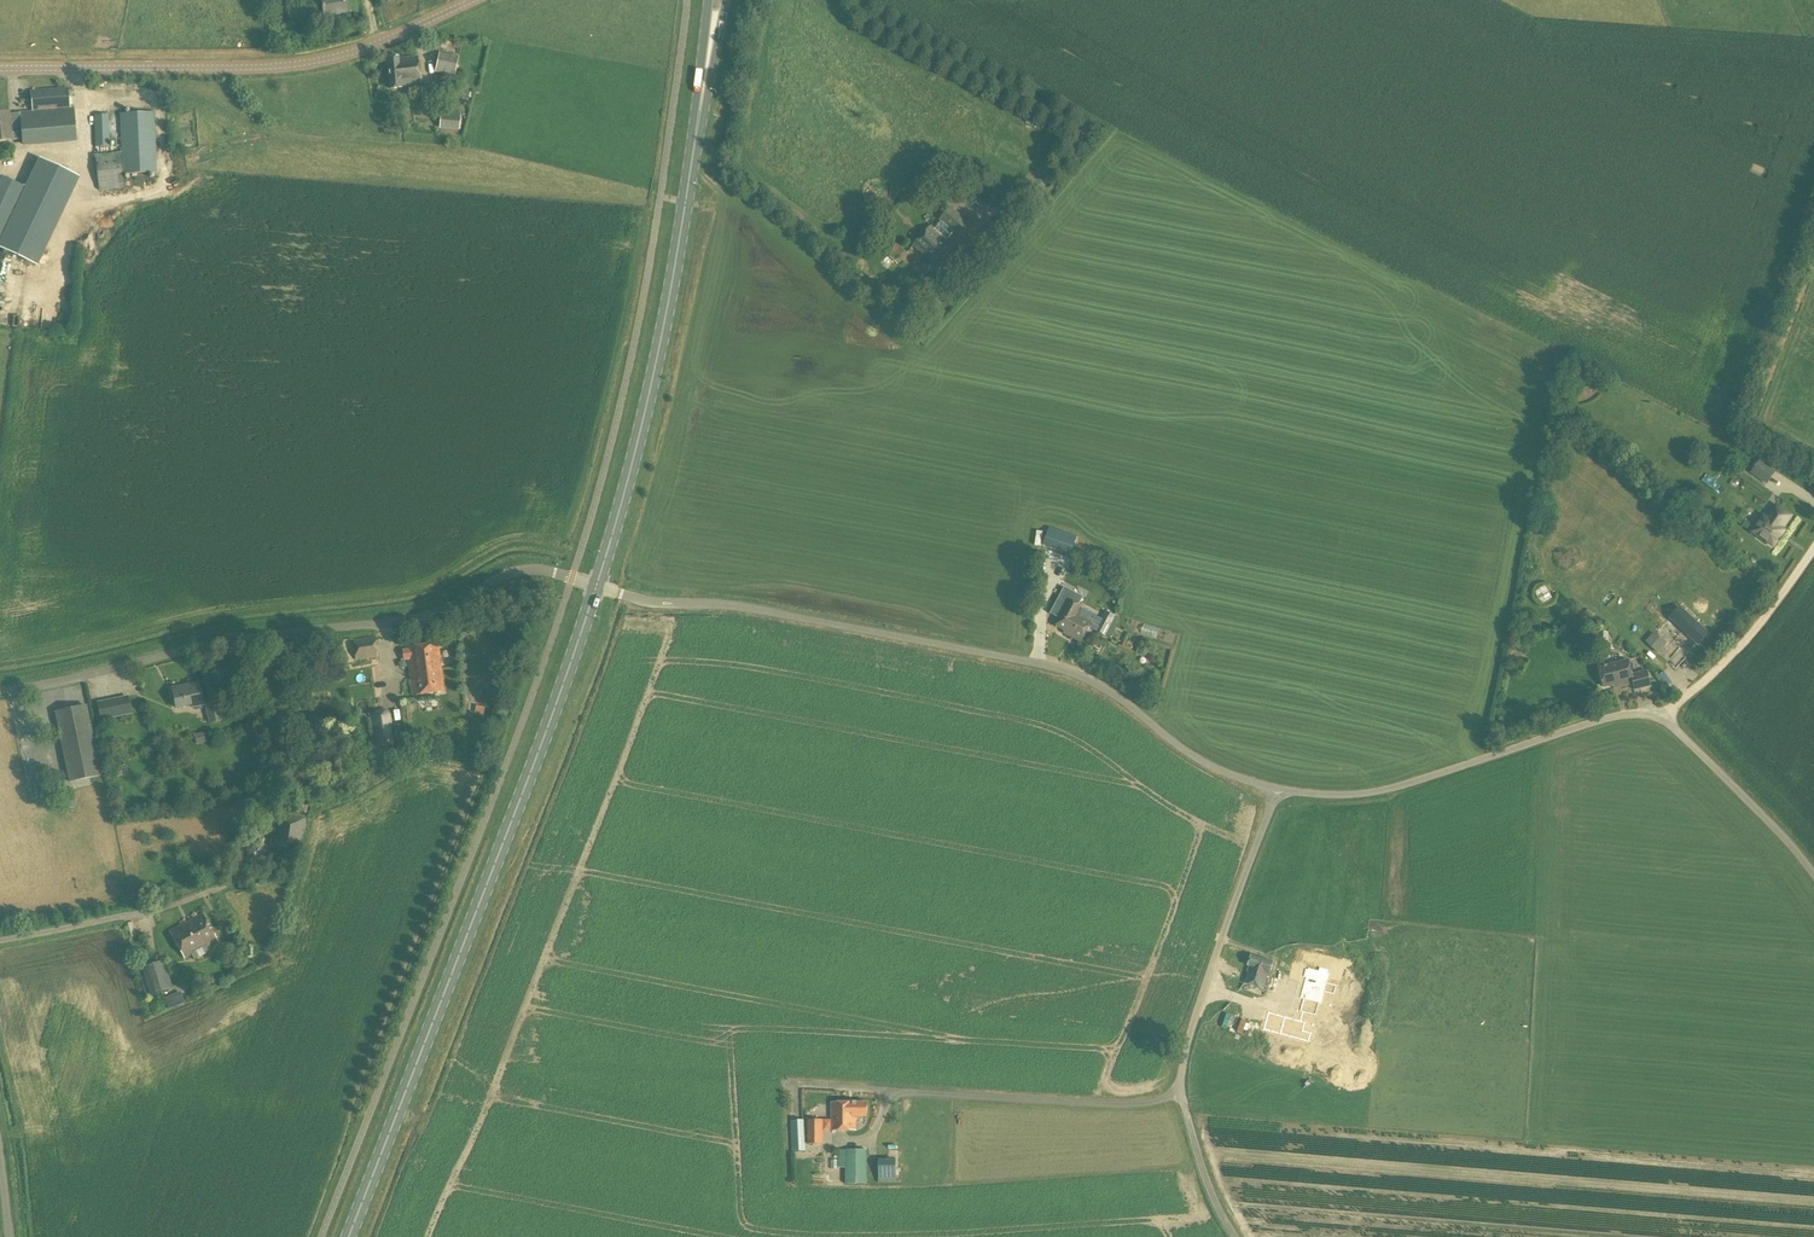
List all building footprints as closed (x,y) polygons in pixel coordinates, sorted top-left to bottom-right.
[(324,17),(356,11),(354,0),(321,0),(324,17)] [(454,77),(459,57),(439,53),(435,73),(454,77)] [(390,89),(400,89),(400,85),(421,83),(418,57),(388,60),(390,89)] [(422,102),(439,100),(438,86),(421,88),(422,102)] [(68,89),(31,91),(32,109),(70,106),(68,89)] [(13,142),(12,131),(21,130),(23,146),(77,141),(74,105),(19,110),(19,112),(20,112),(20,120),(21,126),(19,126),(12,127),(12,126),(10,126),(10,125),(0,126),(0,143),(13,142)] [(10,125),(10,126),(12,126),(12,127),(19,126),(21,126),(20,120),(20,112),(19,112),(0,114),(0,126),(10,125)] [(120,153),(89,157),(93,192),(124,188),(123,175),(157,173),(154,112),(119,114),(120,153)] [(458,130),(460,114),(441,112),(440,129),(458,130)] [(95,147),(110,147),(108,114),(94,115),(95,147)] [(0,179),(0,236),(23,187),(1,177),(0,179)] [(939,220),(941,222),(953,233),(955,235),(967,221),(951,206),(939,220)] [(935,229),(931,226),(913,246),(935,267),(954,247),(947,240),(953,233),(941,222),(935,229)] [(1767,483),(1775,470),(1759,460),(1751,472),(1767,483)] [(1781,528),(1789,516),(1776,506),(1767,519),(1763,516),(1753,532),(1759,537),(1758,538),(1766,543),(1766,541),(1773,546),(1784,530),(1781,528)] [(1064,589),(1053,612),(1061,616),(1056,626),(1065,631),(1064,633),(1081,642),(1089,627),(1105,636),(1115,616),(1106,611),(1102,619),(1081,608),(1081,606),(1075,603),(1078,597),(1064,589)] [(1709,633),(1698,623),(1687,635),(1698,645),(1709,633)] [(1608,650),(1608,633),(1598,633),(1593,633),(1594,649),(1599,649),(1599,650),(1608,650)] [(1654,648),(1659,642),(1651,635),(1646,642),(1654,648)] [(356,660),(377,657),(375,637),(353,640),(356,660)] [(430,670),(442,668),(439,644),(406,648),(409,673),(420,672),(424,675),(430,675),(430,670)] [(1140,652),(1142,656),(1146,657),(1149,654),(1148,649),(1143,648),(1140,652)] [(1632,674),(1628,660),(1599,668),(1604,688),(1619,684),(1620,687),(1634,684),(1635,690),(1651,686),(1647,670),(1632,674)] [(420,672),(409,673),(412,696),(445,691),(442,668),(430,670),(430,675),(424,675),(420,672)] [(203,705),(199,683),(190,684),(190,685),(171,689),(176,707),(193,704),(193,707),(203,705)] [(128,696),(97,702),(101,721),(132,714),(128,696)] [(219,704),(218,702),(205,705),(209,724),(222,721),(222,718),(225,717),(223,703),(219,704)] [(473,711),(482,712),(483,704),(474,703),(473,711)] [(70,782),(100,776),(86,706),(56,712),(70,782)] [(375,748),(395,745),(390,714),(386,710),(375,711),(371,717),(375,748)] [(396,743),(403,741),(401,724),(393,726),(396,743)] [(58,741),(43,744),(44,750),(59,747),(58,741)] [(380,759),(396,756),(394,746),(379,748),(380,759)] [(62,810),(75,809),(74,794),(61,795),(62,810)] [(301,850),(306,821),(277,816),(272,845),(301,850)] [(185,958),(217,940),(202,914),(171,931),(185,958)] [(1271,972),(1274,961),(1251,955),(1248,965),(1250,966),(1245,983),(1264,988),(1269,971),(1271,972)] [(146,998),(172,989),(163,961),(137,969),(146,998)] [(1303,998),(1300,1011),(1316,1015),(1319,1003),(1321,1004),(1324,992),(1334,995),(1336,985),(1326,982),(1329,973),(1327,973),(1328,969),(1319,967),(1319,970),(1308,967),(1308,970),(1306,969),(1304,976),(1306,977),(1300,997),(1303,998)] [(169,1010),(185,1003),(180,992),(164,998),(169,1010)] [(1249,1036),(1251,1023),(1224,1018),(1221,1031),(1249,1036)] [(867,1117),(867,1103),(831,1103),(831,1130),(856,1130),(856,1117),(867,1117)] [(792,1152),(805,1152),(804,1120),(790,1120),(792,1152)] [(808,1144),(823,1144),(823,1120),(808,1120),(808,1144)] [(867,1183),(867,1150),(838,1150),(838,1163),(846,1163),(846,1184),(867,1183)] [(879,1183),(896,1183),(896,1159),(878,1160),(879,1183)]
